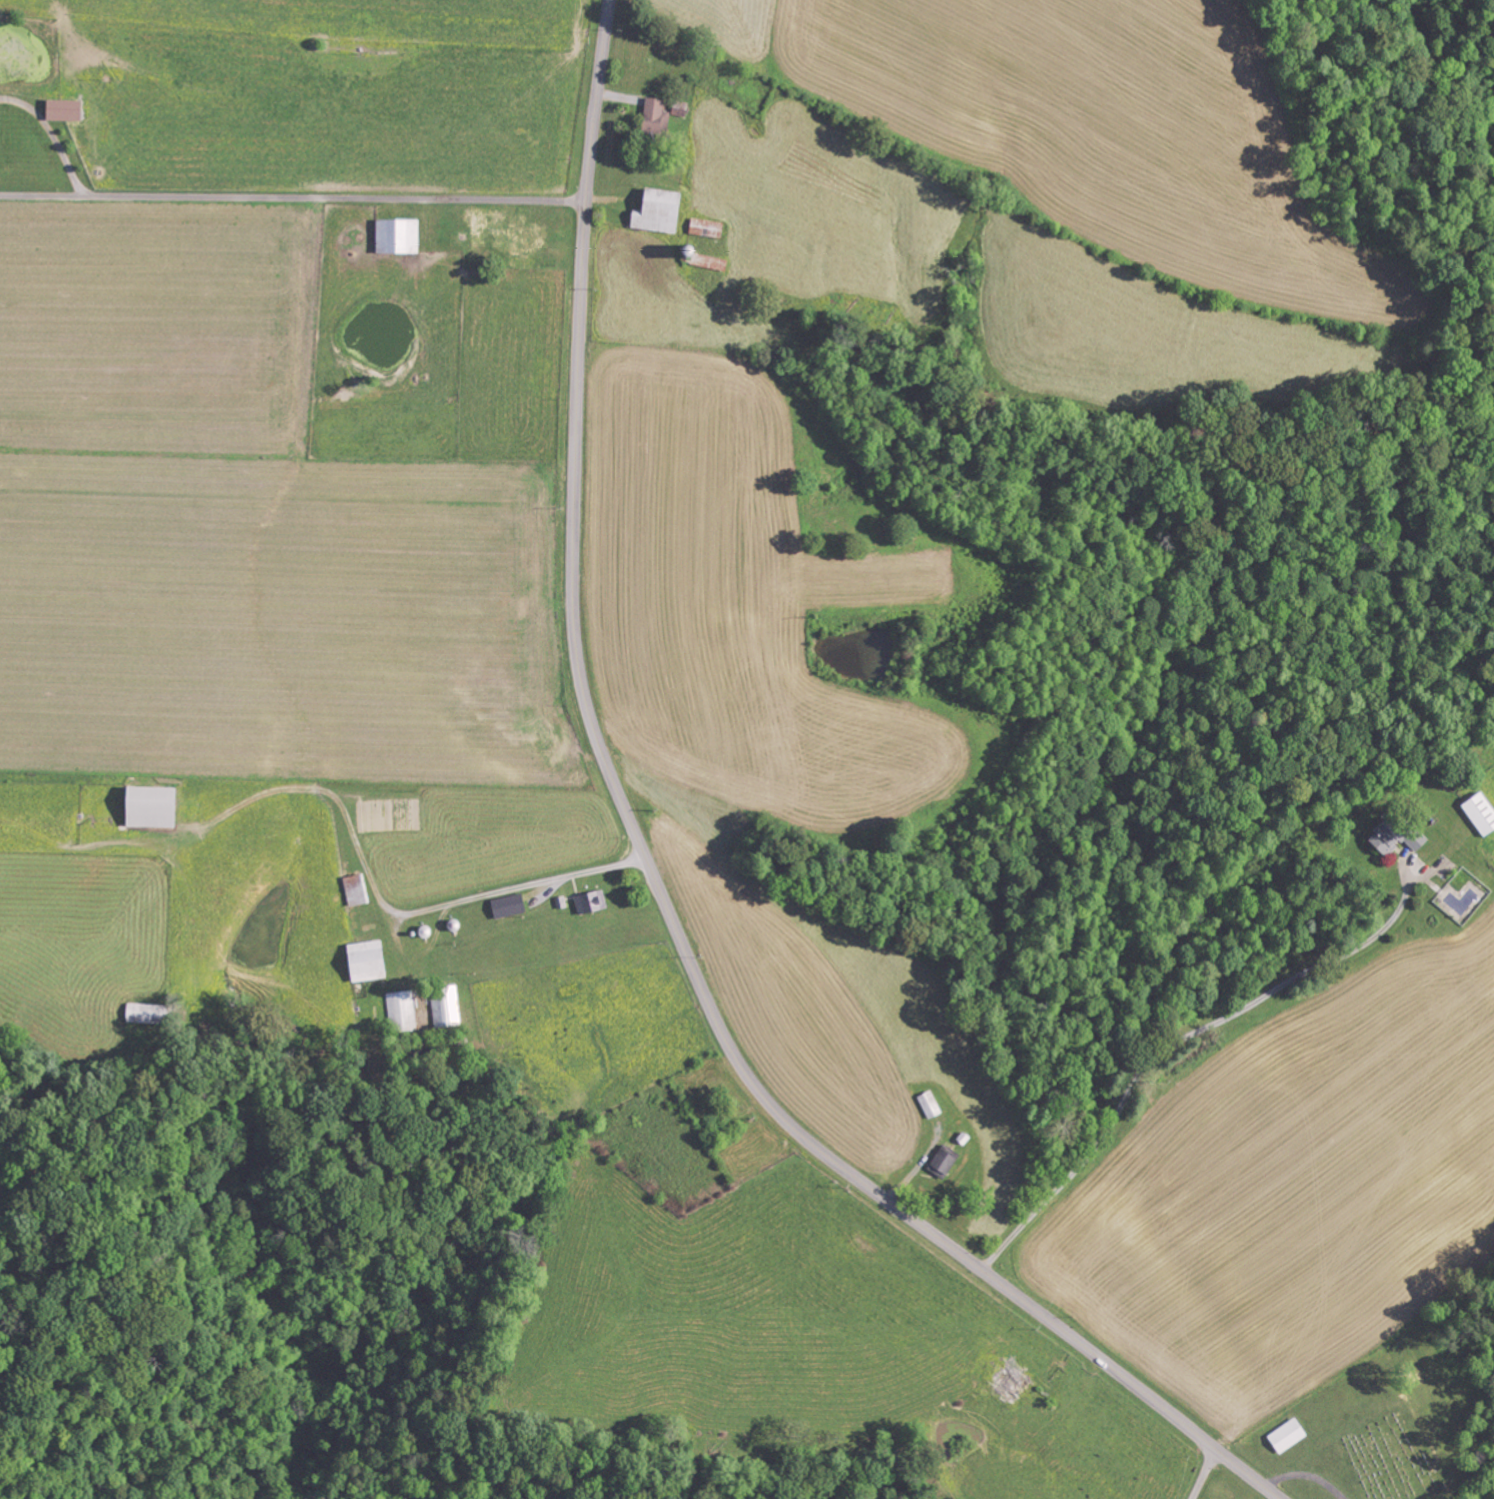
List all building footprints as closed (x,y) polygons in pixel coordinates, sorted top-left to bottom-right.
[(664,136),(666,113),(659,112),(661,101),(642,99),(638,134),(664,136)] [(78,122),(78,102),(43,101),(42,121),(78,122)] [(686,104),(671,101),(668,115),(683,119),(686,104)] [(676,194),(640,189),(636,214),(628,212),(626,229),(670,235),(676,194)] [(687,234),(718,240),(721,224),(689,218),(687,234)] [(415,220),(372,221),(373,254),(415,254),(415,220)] [(689,266),(725,272),(727,261),(692,254),(689,266)] [(119,826),(168,828),(170,788),(120,786),(119,826)] [(1493,829),(1493,817),(1480,791),(1459,802),(1479,838),(1493,829)] [(1426,840),(1407,821),(1396,832),(1382,819),(1363,840),(1384,859),(1399,843),(1412,855),(1426,840)] [(605,907),(601,889),(572,896),(576,914),(605,907)] [(487,901),(492,920),(523,912),(518,893),(487,901)] [(346,983),(382,978),(377,940),(341,945),(346,983)] [(386,1022),(409,1021),(408,991),(385,992),(386,1022)] [(155,1024),(156,1004),(123,1003),(122,1023),(155,1024)] [(915,1096),(924,1120),(938,1114),(929,1091),(915,1096)] [(924,1169),(941,1179),(956,1154),(939,1144),(924,1169)] [(1025,1381),(1003,1364),(985,1388),(1007,1405),(1025,1381)] [(1275,1454),(1304,1438),(1294,1419),(1264,1435),(1275,1454)]
